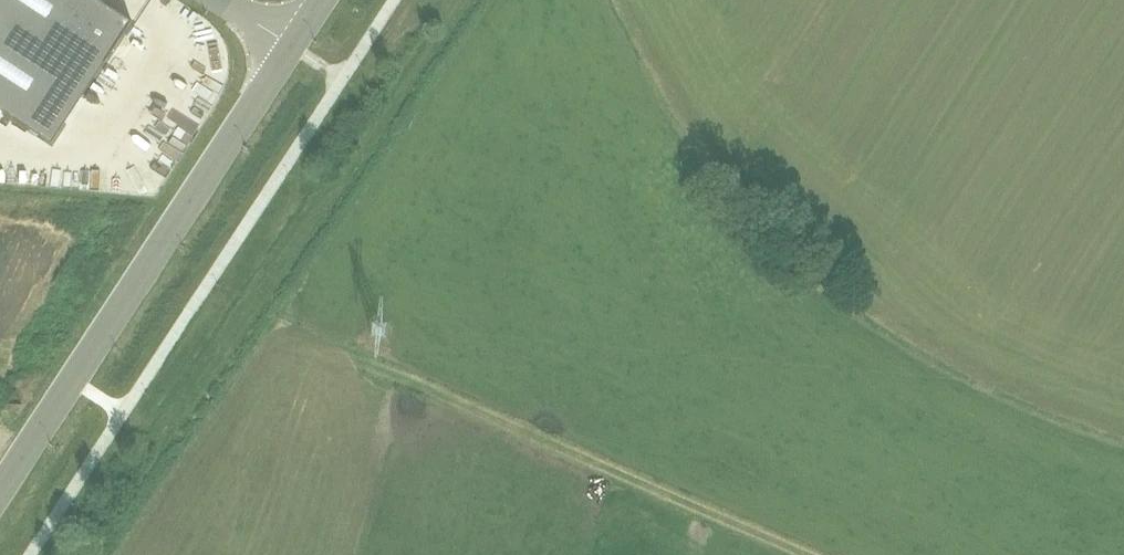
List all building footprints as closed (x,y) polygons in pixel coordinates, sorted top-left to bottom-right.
[(52,145),(132,23),(98,0),(0,0),(0,110),(52,145)]
